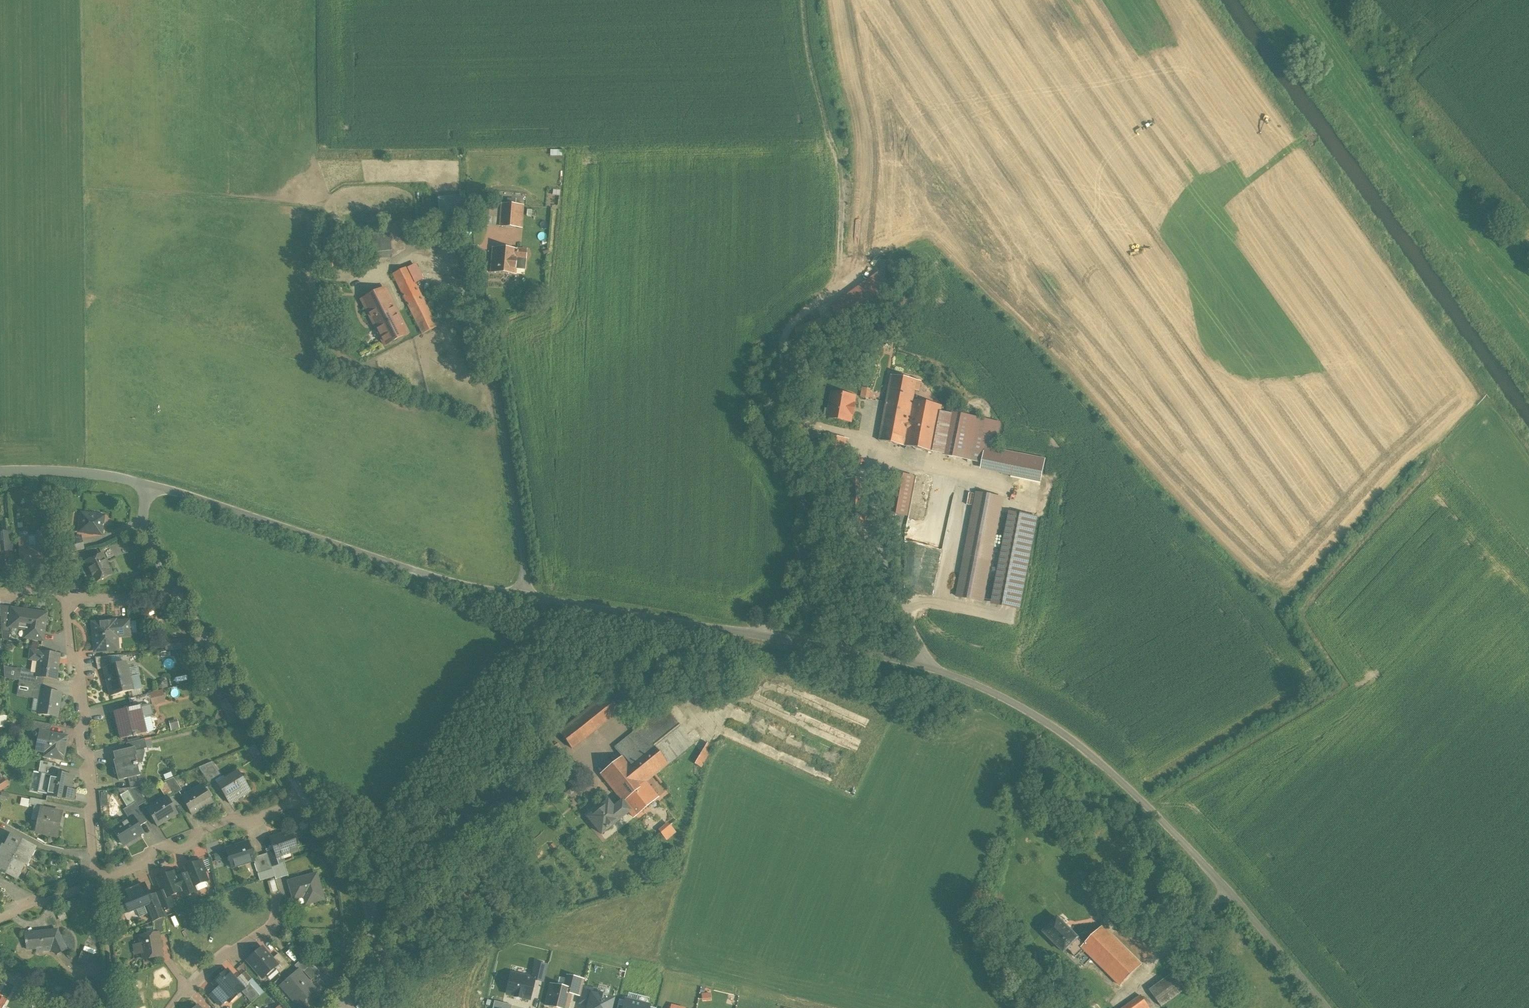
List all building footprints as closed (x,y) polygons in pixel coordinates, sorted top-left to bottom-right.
[(523,206),(501,204),(499,228),(520,230),(523,206)] [(526,252),(491,249),(489,273),(515,276),(516,265),(525,266),(526,252)] [(414,264),(388,278),(420,336),(436,327),(413,284),(422,279),(414,264)] [(383,286),(356,299),(379,347),(406,334),(383,286)] [(922,382),(888,375),(874,441),(978,462),(976,471),(1038,483),(1042,461),(990,450),(995,424),(938,412),(939,406),(914,401),(915,392),(920,393),(922,382)] [(868,390),(861,388),(859,398),(866,400),(868,390)] [(855,396),(828,393),(825,420),(851,424),(855,396)] [(915,480),(896,476),(888,512),(908,516),(915,480)] [(1001,500),(974,495),(953,596),(979,601),(1001,500)] [(104,515),(81,512),(79,531),(102,534),(104,515)] [(1034,517),(1007,512),(989,603),(1017,609),(1034,517)] [(0,533),(0,547),(2,547),(3,551),(4,551),(13,550),(12,532),(0,533)] [(52,533),(42,533),(44,551),(54,550),(52,533)] [(41,545),(20,547),(22,567),(42,565),(41,545)] [(108,565),(102,554),(86,562),(95,582),(112,574),(108,565)] [(46,614),(19,610),(18,614),(12,613),(12,615),(10,625),(11,624),(30,627),(28,637),(43,639),(46,614)] [(12,615),(1,614),(2,632),(10,633),(11,624),(10,625),(12,615)] [(115,621),(93,623),(93,624),(94,624),(95,633),(94,633),(96,651),(115,649),(114,637),(130,635),(129,621),(115,622),(115,621)] [(186,638),(166,641),(167,650),(187,648),(186,638)] [(59,654),(36,651),(35,660),(40,661),(38,677),(57,679),(59,663),(57,663),(59,654)] [(110,656),(95,657),(99,669),(104,668),(113,665),(110,656)] [(113,665),(104,668),(111,696),(131,691),(128,678),(129,677),(125,663),(113,665)] [(36,673),(21,671),(20,680),(35,682),(36,673)] [(35,682),(20,680),(18,690),(39,693),(40,683),(35,682)] [(61,693),(42,690),(38,713),(57,716),(61,693)] [(162,690),(147,693),(150,705),(165,701),(162,690)] [(147,693),(131,697),(133,707),(139,705),(140,709),(150,706),(150,705),(147,693)] [(559,732),(572,748),(619,711),(607,696),(559,732)] [(133,707),(114,711),(121,738),(146,733),(143,718),(151,717),(152,714),(150,706),(140,709),(139,705),(133,707)] [(693,743),(664,707),(614,748),(622,756),(600,774),(625,804),(630,810),(629,811),(634,817),(658,798),(657,797),(661,793),(652,782),(648,786),(646,783),(645,784),(644,783),(693,743)] [(52,724),(34,721),(32,733),(39,734),(39,730),(50,732),(52,724)] [(50,732),(39,730),(39,734),(37,745),(46,746),(45,756),(63,760),(66,748),(65,748),(67,736),(50,732)] [(145,739),(129,743),(131,748),(135,747),(136,751),(144,749),(147,748),(145,739)] [(134,763),(133,757),(137,756),(136,751),(135,747),(131,748),(114,753),(116,760),(114,761),(119,780),(140,775),(137,765),(140,764),(139,763),(139,762),(134,763)] [(144,749),(136,751),(137,756),(133,757),(134,763),(139,762),(139,763),(142,762),(144,752),(144,749)] [(61,765),(41,761),(39,773),(51,775),(52,772),(59,773),(61,765)] [(213,761),(199,767),(210,785),(222,777),(213,761)] [(59,773),(52,772),(51,775),(47,795),(68,799),(72,776),(59,773)] [(239,772),(226,780),(226,779),(218,784),(230,803),(250,791),(239,772)] [(140,777),(129,780),(130,786),(142,783),(140,777)] [(182,790),(174,777),(165,781),(173,795),(182,790)] [(203,784),(181,798),(192,815),(213,801),(203,784)] [(146,802),(137,787),(131,788),(127,788),(135,802),(138,806),(146,802)] [(167,796),(147,809),(158,826),(178,813),(167,796)] [(45,800),(31,798),(29,804),(43,807),(45,800)] [(588,817),(601,833),(629,811),(630,810),(625,804),(616,811),(608,801),(588,817)] [(138,806),(135,802),(127,807),(133,816),(134,816),(137,821),(144,817),(138,806)] [(60,813),(43,809),(38,831),(56,835),(60,813)] [(133,816),(113,829),(118,837),(120,836),(125,844),(144,832),(137,821),(134,816),(133,816)] [(292,832),(282,835),(281,834),(270,838),(274,848),(276,857),(277,857),(298,850),(292,832)] [(11,835),(5,846),(3,845),(0,851),(0,870),(17,879),(25,864),(27,865),(32,855),(29,854),(33,847),(11,835)] [(248,842),(226,849),(232,867),(254,860),(248,842)] [(276,857),(274,848),(267,851),(267,853),(272,867),(280,864),(277,857),(276,857)] [(267,853),(260,855),(265,871),(272,869),(272,867),(267,853)] [(209,857),(201,860),(205,869),(211,866),(209,857)] [(201,860),(185,867),(188,873),(193,886),(194,886),(206,881),(208,880),(204,872),(205,872),(204,869),(205,869),(201,860)] [(284,862),(280,864),(272,867),(272,869),(276,879),(288,875),(284,862)] [(174,871),(157,878),(163,891),(166,898),(169,896),(182,891),(177,878),(174,871)] [(188,873),(177,878),(182,891),(184,896),(196,891),(194,886),(193,886),(188,873)] [(316,874),(289,882),(294,898),(308,894),(311,902),(323,898),(316,874)] [(206,881),(194,886),(196,891),(207,886),(208,885),(206,881)] [(145,884),(119,895),(126,913),(152,902),(145,884)] [(166,898),(163,891),(156,894),(163,911),(173,906),(169,896),(166,898)] [(158,900),(152,902),(153,906),(149,907),(154,921),(165,917),(158,900)] [(62,907),(56,909),(60,918),(66,915),(62,907)] [(154,921),(153,921),(155,934),(158,933),(159,935),(168,933),(165,916),(154,921)] [(1082,947),(1085,944),(1057,918),(1043,932),(1064,952),(1067,949),(1076,957),(1084,949),(1082,947)] [(1085,944),(1082,947),(1084,949),(1120,986),(1141,965),(1102,927),(1085,944)] [(58,930),(25,934),(26,942),(27,948),(36,948),(36,947),(52,945),(56,954),(67,949),(58,930)] [(155,934),(140,936),(144,959),(162,955),(161,947),(162,946),(161,942),(160,941),(159,935),(158,933),(155,934)] [(272,959),(262,947),(247,960),(263,978),(277,965),(272,959)] [(289,965),(278,953),(272,959),(277,965),(282,971),(289,965)] [(536,979),(535,980),(544,982),(548,965),(535,962),(531,978),(536,979)] [(320,973),(309,966),(304,971),(311,980),(320,973)] [(244,988),(228,970),(213,983),(230,1001),(244,988)] [(316,990),(298,970),(281,985),(290,996),(292,994),(300,1004),(316,990)] [(1174,972),(1150,990),(1162,1007),(1186,989),(1174,972)] [(511,973),(507,994),(531,999),(535,980),(536,979),(531,978),(511,973)] [(572,989),(571,993),(581,996),(583,986),(585,979),(566,975),(564,987),(572,989)] [(260,996),(249,983),(244,988),(246,991),(244,994),(252,1003),(260,996)] [(551,984),(546,1005),(559,1007),(567,1007),(571,993),(572,989),(564,987),(551,984)] [(579,1004),(588,1006),(591,993),(593,994),(594,988),(583,986),(581,996),(579,1004)] [(591,993),(588,1006),(588,1007),(611,1007),(613,998),(593,994),(591,993)] [(1124,1007),(1150,1007),(1142,996),(1124,1007)] [(626,1000),(624,1007),(648,1007),(648,1005),(626,1000)]
